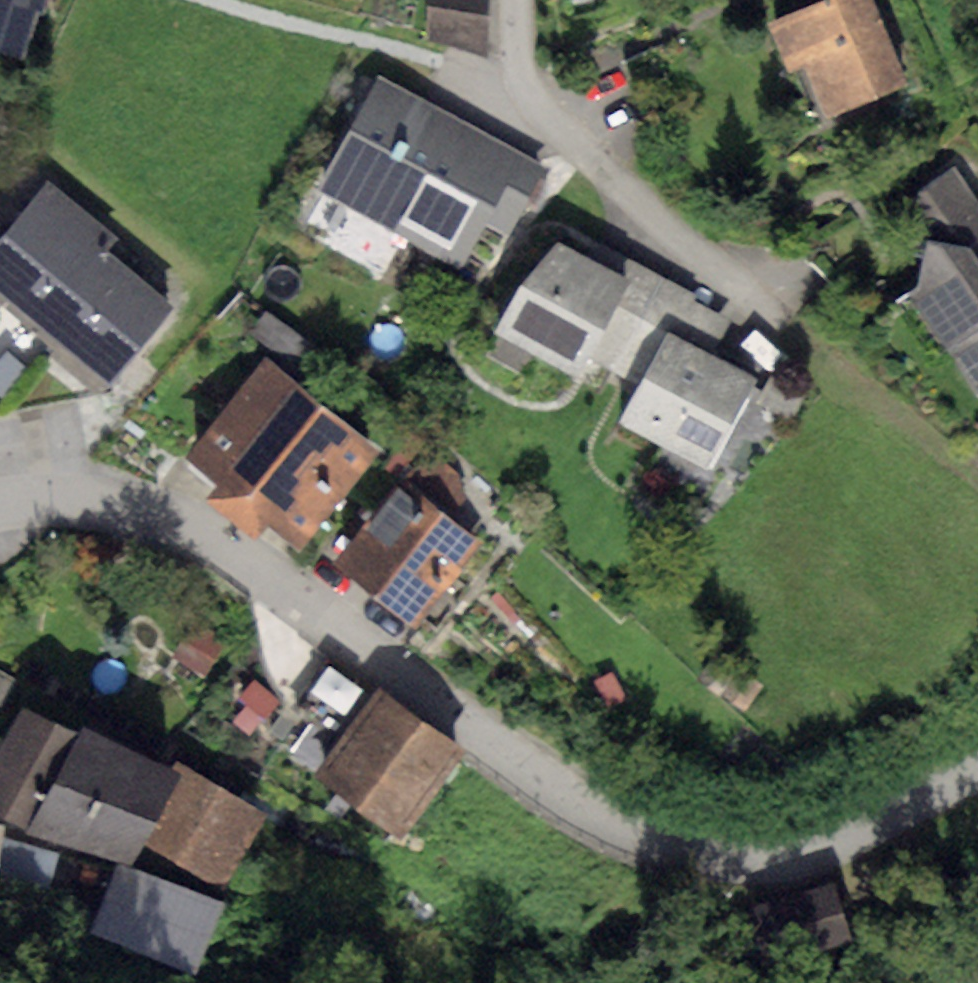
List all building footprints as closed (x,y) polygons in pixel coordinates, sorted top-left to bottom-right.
[(19,62),(38,7),(45,10),(49,0),(0,0),(0,56),(19,62)] [(429,36),(487,58),(487,0),(428,0),(429,36)] [(771,24),(789,68),(807,61),(828,113),(907,81),(874,0),(828,0),(771,24)] [(546,167),(381,77),(319,190),(459,267),(484,222),(509,236),(546,167)] [(906,292),(977,393),(977,198),(955,165),(920,189),(905,234),(927,242),(918,287),(906,292)] [(49,179),(0,239),(0,293),(5,298),(0,304),(0,413),(108,392),(174,306),(106,250),(118,235),(49,179)] [(586,258),(557,242),(519,283),(493,330),(578,376),(588,359),(617,304),(630,281),(586,258)] [(594,242),(586,258),(630,281),(617,304),(643,318),(668,332),(710,354),(728,319),(692,300),(696,294),(594,242)] [(643,318),(617,304),(588,359),(614,373),(643,318)] [(668,332),(643,318),(614,373),(639,386),(668,332)] [(710,354),(668,332),(639,386),(620,423),(709,470),(757,378),(710,354)] [(266,355),(184,458),(217,483),(204,499),(254,538),(267,522),(301,550),(383,448),(266,355)] [(426,449),(403,478),(451,517),(467,499),(459,474),(426,449)] [(403,478),(335,562),(414,626),(482,542),(451,517),(403,478)] [(194,622),(172,658),(205,678),(227,642),(194,622)] [(339,741),(377,689),(333,656),(294,708),(339,741)] [(725,660),(708,685),(744,710),(761,685),(725,660)] [(613,672),(592,683),(607,710),(628,698),(613,672)] [(255,682),(239,701),(264,722),(280,703),(255,682)] [(339,741),(314,774),(399,838),(465,750),(380,686),(377,689),(339,741)] [(22,706),(0,742),(0,817),(25,831),(77,733),(22,706)] [(82,723),(77,733),(25,831),(131,864),(141,843),(178,773),(82,723)] [(263,816),(182,765),(178,773),(141,843),(220,889),(263,816)] [(8,825),(0,824),(0,858),(8,825)] [(833,856),(743,884),(759,936),(849,908),(833,856)] [(220,903),(117,863),(89,932),(193,975),(220,903)]
